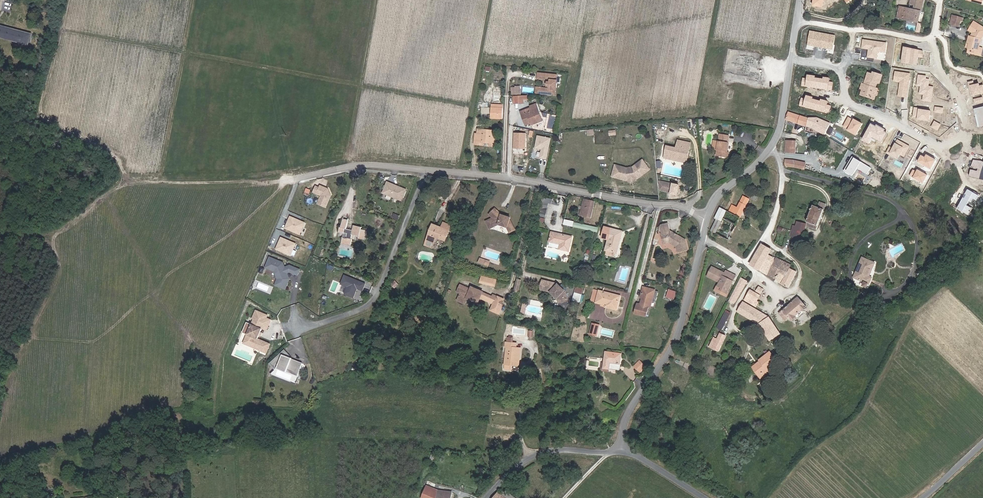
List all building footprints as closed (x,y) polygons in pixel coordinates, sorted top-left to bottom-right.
[(900,6),(898,17),(917,22),(919,12),(921,12),(924,0),(912,0),(911,5),(915,6),(914,10),(900,6)] [(949,27),(954,28),(956,22),(959,23),(960,21),(952,18),(949,27)] [(33,32),(0,24),(0,37),(30,45),(33,32)] [(979,42),(982,37),(982,32),(972,25),(968,33),(973,36),(970,41),(968,40),(966,46),(968,46),(966,52),(973,54),(972,58),(978,60),(981,51),(977,50),(979,42)] [(868,57),(886,59),(888,41),(863,39),(862,48),(869,49),(868,57)] [(924,50),(907,46),(903,61),(920,65),(924,50)] [(901,76),(898,95),(907,97),(909,82),(904,81),(905,74),(896,72),(895,75),(901,76)] [(879,81),(880,77),(872,73),(871,76),(867,75),(865,81),(866,81),(865,85),(864,86),(860,85),(859,90),(861,91),(861,93),(860,97),(869,100),(873,90),(873,89),(875,84),(878,85),(879,81)] [(534,89),(533,95),(552,97),(553,91),(554,90),(555,88),(555,87),(555,86),(554,84),(555,77),(536,75),(535,81),(549,83),(549,85),(547,85),(547,88),(548,88),(548,91),(534,89)] [(515,96),(515,90),(519,90),(519,87),(514,87),(514,88),(510,89),(510,96),(515,96)] [(501,106),(490,105),(489,115),(496,115),(496,119),(501,120),(501,109),(501,106)] [(529,111),(522,114),(519,115),(521,121),(523,127),(528,124),(540,120),(534,105),(528,108),(529,111)] [(806,127),(808,117),(789,111),(786,119),(806,127)] [(816,118),(808,117),(806,127),(812,130),(812,129),(825,135),(831,124),(816,118)] [(488,142),(488,144),(487,146),(493,147),(495,132),(479,130),(478,135),(476,134),(475,144),(481,145),(481,143),(482,141),(488,142)] [(526,150),(526,133),(514,132),(514,149),(526,150)] [(725,152),(726,143),(727,136),(719,134),(717,142),(716,151),(715,155),(727,157),(728,152),(727,152),(725,152)] [(545,161),(549,140),(536,137),(534,150),(540,151),(538,160),(545,161)] [(900,139),(891,155),(900,159),(902,155),(906,157),(912,146),(900,139)] [(665,146),(662,157),(669,159),(669,157),(677,159),(677,161),(684,162),(688,143),(676,140),(674,148),(665,146)] [(622,178),(633,177),(646,170),(640,159),(632,164),(633,166),(630,168),(623,169),(620,168),(621,165),(612,162),(608,173),(622,178)] [(785,159),(785,166),(794,167),(805,170),(806,163),(794,160),(785,159)] [(407,190),(388,182),(382,195),(402,202),(407,190)] [(318,204),(327,207),(334,190),(317,183),(313,192),(321,195),(318,204)] [(663,188),(662,193),(667,195),(669,186),(657,184),(657,187),(663,188)] [(550,202),(554,203),(555,199),(545,196),(539,216),(545,218),(550,202)] [(584,198),(579,214),(589,217),(594,201),(584,198)] [(713,221),(708,231),(716,235),(714,241),(726,246),(739,216),(744,208),(742,207),(744,200),(740,198),(735,208),(730,206),(727,212),(717,208),(712,219),(713,221)] [(808,224),(806,228),(815,231),(823,207),(817,205),(816,207),(811,206),(805,222),(808,224)] [(489,213),(493,216),(494,218),(491,220),(493,224),(497,222),(505,225),(508,231),(513,229),(508,219),(509,215),(499,212),(493,207),(489,213)] [(301,235),(306,222),(290,215),(285,228),(301,235)] [(494,218),(493,216),(485,220),(489,226),(493,224),(491,220),(494,218)] [(362,239),(364,230),(358,229),(358,227),(350,225),(349,230),(342,228),(344,220),(339,219),(337,227),(336,227),(334,232),(340,233),(340,232),(344,233),(343,237),(339,237),(337,243),(347,245),(349,239),(347,238),(349,234),(356,235),(356,237),(362,239)] [(795,222),(788,248),(797,251),(804,225),(795,222)] [(440,224),(438,229),(446,232),(448,227),(440,224)] [(442,242),(446,232),(438,229),(437,231),(435,230),(430,227),(423,240),(431,244),(433,238),(442,242)] [(604,250),(604,251),(613,253),(615,253),(620,232),(603,227),(601,238),(607,240),(604,250)] [(661,237),(663,244),(668,243),(669,246),(677,250),(678,255),(688,253),(686,243),(671,234),(670,235),(667,227),(661,229),(663,236),(661,237)] [(558,245),(557,250),(566,253),(567,251),(570,238),(550,233),(547,243),(558,245)] [(276,249),(292,256),(297,243),(281,236),(276,249)] [(428,249),(431,244),(423,240),(421,246),(428,249)] [(767,275),(776,259),(769,255),(772,249),(761,244),(749,265),(767,275)] [(767,275),(782,283),(790,268),(792,265),(777,257),(776,259),(767,275)] [(863,257),(854,276),(865,281),(863,285),(867,287),(869,283),(870,283),(872,277),(868,275),(871,268),(872,269),(875,262),(863,257)] [(280,263),(266,258),(262,268),(271,272),(274,280),(271,286),(282,291),(286,280),(282,270),(281,269),(282,268),(280,263)] [(288,271),(290,267),(286,266),(282,268),(281,269),(282,270),(284,274),(286,273),(289,274),(288,271)] [(297,270),(290,267),(288,271),(289,274),(295,276),(297,270)] [(790,268),(782,283),(782,284),(788,288),(797,272),(790,268)] [(724,279),(726,275),(713,270),(709,278),(710,279),(721,284),(719,288),(724,290),(723,292),(727,295),(732,286),(731,285),(732,282),(724,279)] [(727,273),(726,275),(724,279),(732,282),(734,283),(736,277),(727,273)] [(480,283),(496,286),(498,279),(482,275),(480,283)] [(363,285),(342,276),(338,285),(345,288),(342,295),(351,299),(354,292),(353,290),(353,289),(355,290),(360,292),(363,285)] [(555,295),(556,299),(564,296),(562,289),(554,282),(540,279),(538,287),(550,290),(555,295)] [(741,279),(731,297),(735,300),(737,300),(746,282),(741,279)] [(474,297),(477,299),(478,297),(481,291),(474,288),(473,290),(469,288),(459,284),(456,290),(460,291),(458,296),(459,300),(464,301),(466,297),(472,300),(474,297)] [(576,285),(573,301),(582,302),(585,287),(576,285)] [(726,297),(727,295),(723,292),(724,290),(719,288),(717,293),(726,297)] [(667,297),(676,299),(678,291),(669,289),(667,297)] [(645,319),(648,310),(647,310),(648,304),(651,305),(654,293),(643,290),(640,300),(641,302),(640,308),(637,307),(634,317),(645,319)] [(751,290),(746,301),(757,307),(760,301),(758,300),(760,295),(751,290)] [(478,297),(489,301),(491,295),(481,291),(478,297)] [(595,301),(606,304),(616,306),(619,296),(598,291),(595,301)] [(491,295),(489,301),(494,303),(492,308),(498,311),(503,298),(492,293),(491,295)] [(798,298),(780,312),(786,320),(789,317),(792,321),(795,318),(795,319),(805,312),(804,311),(806,310),(798,298)] [(738,312),(760,324),(770,340),(781,334),(770,317),(743,303),(738,312)] [(249,348),(263,354),(267,345),(255,340),(256,336),(255,335),(256,332),(258,332),(260,329),(262,330),(264,324),(260,323),(262,318),(264,319),(265,316),(253,311),(250,319),(251,319),(249,325),(244,323),(240,331),(245,334),(244,336),(248,337),(246,341),(247,344),(250,346),(249,348)] [(726,311),(718,327),(722,330),(730,313),(726,311)] [(601,325),(593,323),(590,335),(598,336),(601,325)] [(725,337),(720,334),(717,340),(713,338),(709,347),(717,351),(725,337)] [(248,337),(244,336),(241,345),(249,348),(250,346),(247,344),(246,341),(248,337)] [(519,361),(520,348),(516,348),(511,347),(512,343),(507,342),(506,342),(505,347),(507,347),(505,369),(512,370),(512,365),(517,365),(518,361),(519,361)] [(281,351),(267,364),(273,370),(276,367),(296,374),(299,364),(288,360),(288,361),(283,360),(287,357),(281,351)] [(752,368),(758,376),(765,370),(776,361),(768,352),(758,361),(759,362),(752,368)] [(620,356),(604,357),(604,366),(601,367),(602,376),(607,376),(607,373),(610,373),(611,373),(620,373),(620,366),(620,356)] [(641,372),(646,364),(638,359),(633,367),(641,372)] [(765,370),(758,376),(759,378),(767,372),(765,370)] [(452,492),(438,490),(437,493),(427,489),(423,497),(451,497),(452,492)]
